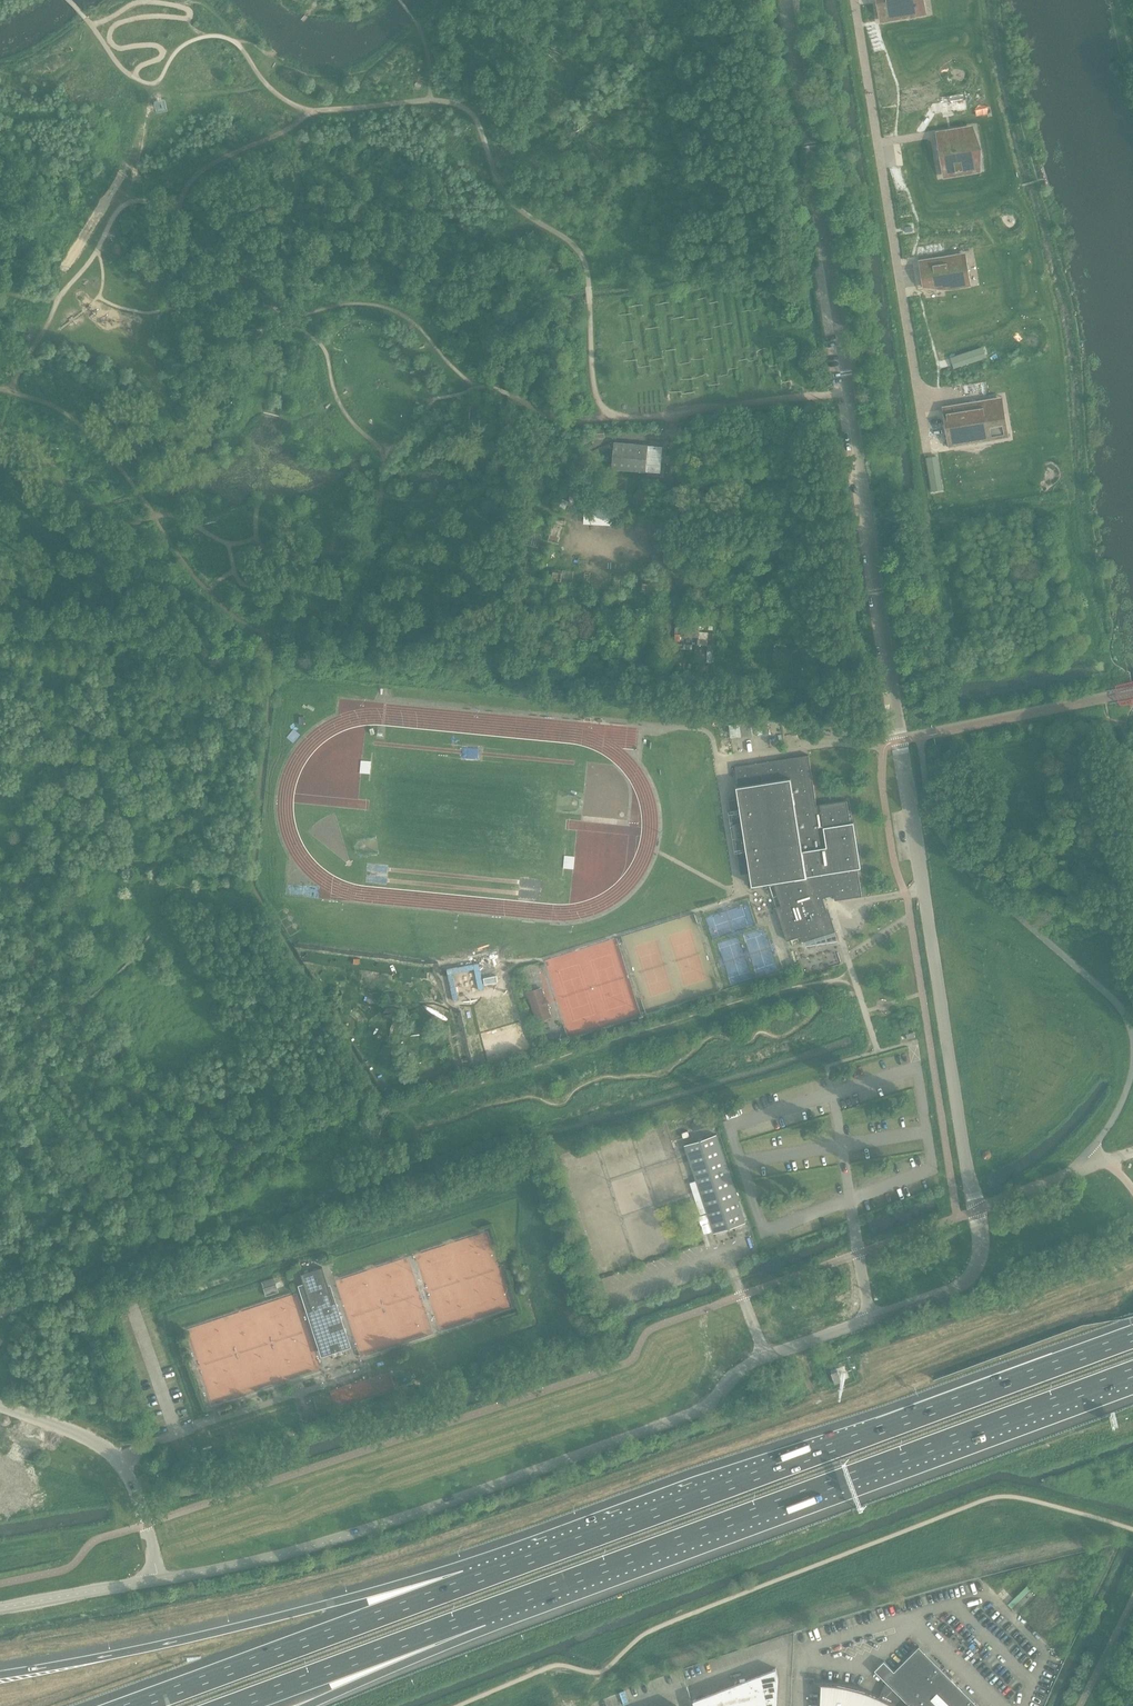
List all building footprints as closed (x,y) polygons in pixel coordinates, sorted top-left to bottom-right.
[(880,24),(908,19),(927,16),(924,0),(876,0),(880,24)] [(974,132),(937,138),(943,173),(977,168),(974,150),(977,149),(974,132)] [(939,257),(919,260),(923,288),(937,286),(943,285),(943,287),(971,283),(966,256),(940,260),(939,257)] [(986,358),(983,347),(951,358),(954,369),(986,358)] [(968,403),(943,407),(949,447),(1009,437),(1002,397),(968,403)] [(605,426),(592,426),(592,436),(605,436),(605,426)] [(615,443),(613,470),(645,472),(647,445),(615,443)] [(938,456),(926,458),(932,492),(943,490),(938,456)] [(708,643),(709,631),(684,629),(683,642),(708,643)] [(776,732),(774,719),(729,724),(731,738),(776,732)] [(480,759),(480,746),(463,745),(463,758),(480,759)] [(816,798),(809,755),(786,758),(736,766),(739,786),(737,786),(739,799),(729,800),(741,874),(751,873),(752,885),(774,882),(781,905),(776,907),(787,940),(802,936),(804,941),(836,931),(829,910),(827,911),(823,898),(828,896),(834,894),(835,900),(862,896),(858,868),(861,868),(854,823),(851,823),(847,800),(820,805),(817,805),(816,798)] [(446,990),(477,983),(476,975),(497,970),(494,958),(442,970),(446,990)] [(542,990),(529,994),(537,1020),(550,1016),(547,1007),(548,1007),(545,998),(544,999),(542,990)] [(692,1124),(694,1131),(713,1124),(711,1118),(692,1124)] [(745,1219),(717,1134),(685,1145),(692,1165),(698,1185),(701,1191),(713,1229),(745,1219)] [(701,1191),(698,1185),(692,1187),(694,1193),(701,1191)] [(312,1310),(323,1344),(345,1337),(333,1303),(334,1303),(322,1267),(300,1274),(311,1310),(312,1310)] [(838,1371),(832,1373),(836,1384),(842,1381),(838,1371)] [(880,1696),(875,1694),(870,1692),(865,1690),(860,1689),(855,1687),(850,1686),(845,1685),(840,1684),(835,1683),(830,1683),(825,1683),(819,1682),(814,1682),(809,1682),(809,1683),(822,1683),(821,1705),(979,1705),(919,1646),(895,1671),(884,1661),(875,1670),(887,1681),(880,1696)] [(778,1679),(776,1669),(773,1670),(774,1672),(762,1674),(769,1705),(777,1705),(778,1679)] [(762,1674),(761,1674),(762,1677),(749,1679),(754,1705),(769,1705),(762,1674)] [(735,1685),(740,1705),(754,1705),(749,1679),(748,1679),(749,1682),(735,1685)] [(722,1690),(725,1705),(740,1705),(735,1685),(735,1687),(722,1690)] [(722,1690),(721,1690),(722,1692),(708,1695),(708,1698),(697,1700),(697,1699),(694,1700),(695,1705),(725,1705),(722,1690)]
